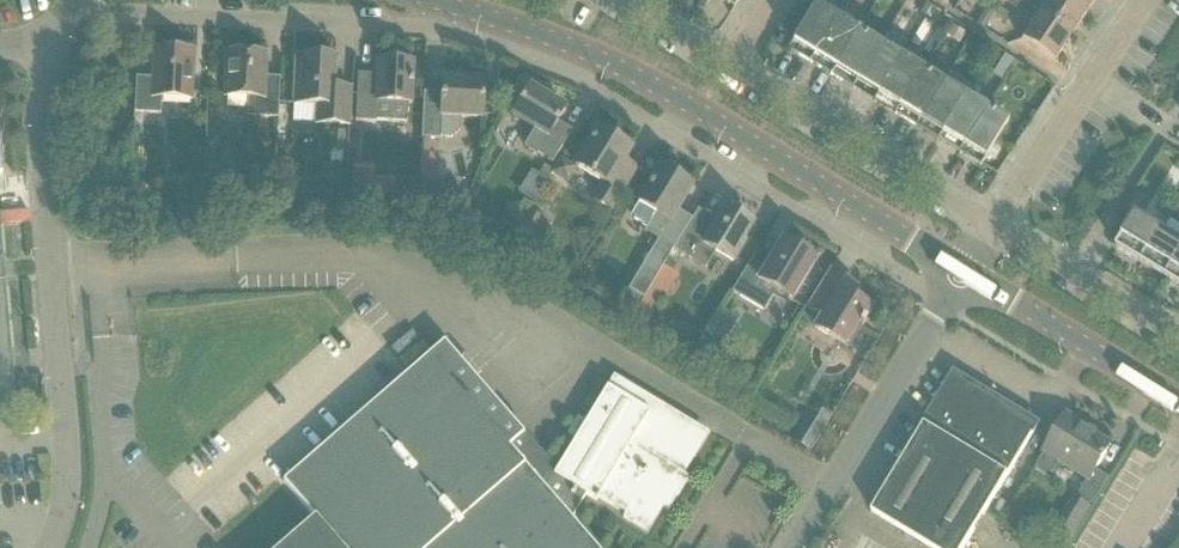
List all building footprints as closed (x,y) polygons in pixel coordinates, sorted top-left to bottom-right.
[(734,8),(740,0),(721,0),(734,8)] [(1041,15),(1072,36),(1089,10),(1074,0),(1050,0),(1041,15)] [(1089,10),(1096,0),(1074,0),(1089,10)] [(811,63),(837,20),(815,6),(788,49),(811,63)] [(987,11),(977,26),(984,31),(994,15),(987,11)] [(1023,42),(1034,49),(1054,63),(1072,36),(1041,15),(1023,42)] [(832,76),(858,32),(837,20),(811,63),(832,76)] [(952,26),(946,37),(960,44),(965,33),(952,26)] [(853,89),(879,45),(858,32),(832,76),(853,89)] [(875,102),(901,59),(879,45),(853,89),(875,102)] [(135,113),(158,114),(162,114),(163,99),(192,100),(193,76),(195,52),(153,50),(152,78),(136,78),(135,113)] [(228,54),(226,78),(225,98),(249,99),(248,118),(278,119),(278,107),(278,102),(280,78),(265,77),(265,55),(228,54)] [(1005,55),(999,65),(1009,70),(1015,60),(1005,55)] [(296,57),(295,81),(294,105),(319,106),(318,125),(349,127),(350,113),(351,90),(334,89),(336,59),(296,57)] [(896,115),(922,71),(901,59),(875,102),(896,115)] [(358,75),(356,99),(356,101),(356,121),(375,122),(376,120),(406,122),(407,103),(412,104),(412,87),(413,63),(378,61),(377,76),(358,75)] [(917,127),(943,84),(922,71),(896,115),(917,127)] [(423,93),(423,117),(422,138),(423,138),(423,154),(430,154),(430,139),(440,139),(440,137),(453,137),(460,131),(461,119),(481,120),(482,105),(483,81),(442,79),(442,94),(423,93)] [(943,84),(917,127),(939,141),(965,98),(943,84)] [(553,164),(559,152),(572,131),(558,123),(565,110),(529,89),(517,109),(512,118),(533,130),(523,146),(553,164)] [(959,153),(986,110),(965,98),(939,141),(959,153)] [(278,119),(277,141),(285,141),(286,107),(278,107),(278,119)] [(993,146),(1007,123),(986,110),(959,153),(981,166),(987,157),(993,146)] [(612,211),(622,194),(635,173),(621,165),(630,150),(598,130),(585,151),(576,166),(603,182),(593,200),(612,211)] [(330,131),(329,151),(331,151),(344,151),(345,132),(330,131)] [(993,146),(987,157),(993,160),(999,150),(993,146)] [(270,182),(271,166),(253,165),(252,181),(270,182)] [(374,176),(374,166),(353,166),(352,193),(395,194),(395,177),(374,176)] [(328,167),(327,186),(341,186),(342,168),(328,167)] [(673,250),(683,235),(692,219),(678,210),(692,187),(660,168),(638,205),(654,214),(643,232),(657,241),(629,288),(642,298),(659,272),(673,250)] [(742,242),(753,224),(725,207),(713,228),(694,216),(692,219),(683,235),(673,250),(704,269),(714,252),(732,263),(745,243),(742,242)] [(530,212),(521,226),(534,233),(542,219),(530,212)] [(1117,249),(1142,264),(1162,231),(1137,216),(1117,249)] [(504,219),(499,229),(513,235),(518,225),(504,219)] [(1162,231),(1142,264),(1167,279),(1178,259),(1178,241),(1162,231)] [(750,262),(738,282),(731,293),(765,314),(778,292),(791,301),(815,261),(782,242),(765,270),(750,262)] [(1167,279),(1178,287),(1178,259),(1167,279)] [(846,350),(847,348),(860,327),(862,328),(865,323),(863,322),(871,309),(850,297),(857,287),(831,271),(818,291),(807,310),(821,319),(814,331),(846,350)] [(10,342),(5,278),(1,278),(0,272),(0,343),(10,342)] [(713,331),(704,343),(716,351),(724,338),(713,331)] [(16,413),(16,411),(13,369),(10,342),(0,343),(0,414),(16,413)] [(280,547),(596,547),(571,520),(586,495),(596,501),(598,498),(625,514),(623,517),(646,531),(661,505),(669,510),(688,478),(682,474),(705,435),(665,410),(666,408),(614,376),(607,387),(586,423),(578,418),(567,435),(575,440),(556,472),(525,436),(444,343),(283,483),(314,519),(280,547)] [(955,375),(914,443),(997,494),(1039,425),(955,375)] [(810,410),(791,441),(809,452),(828,421),(810,410)] [(1037,465),(1052,474),(1060,461),(1091,480),(1112,445),(1084,428),(1085,425),(1068,415),(1045,452),(1037,465)] [(997,494),(914,443),(872,512),(932,547),(964,547),(997,494)] [(1071,539),(1090,507),(1075,498),(1056,531),(1071,539)]
